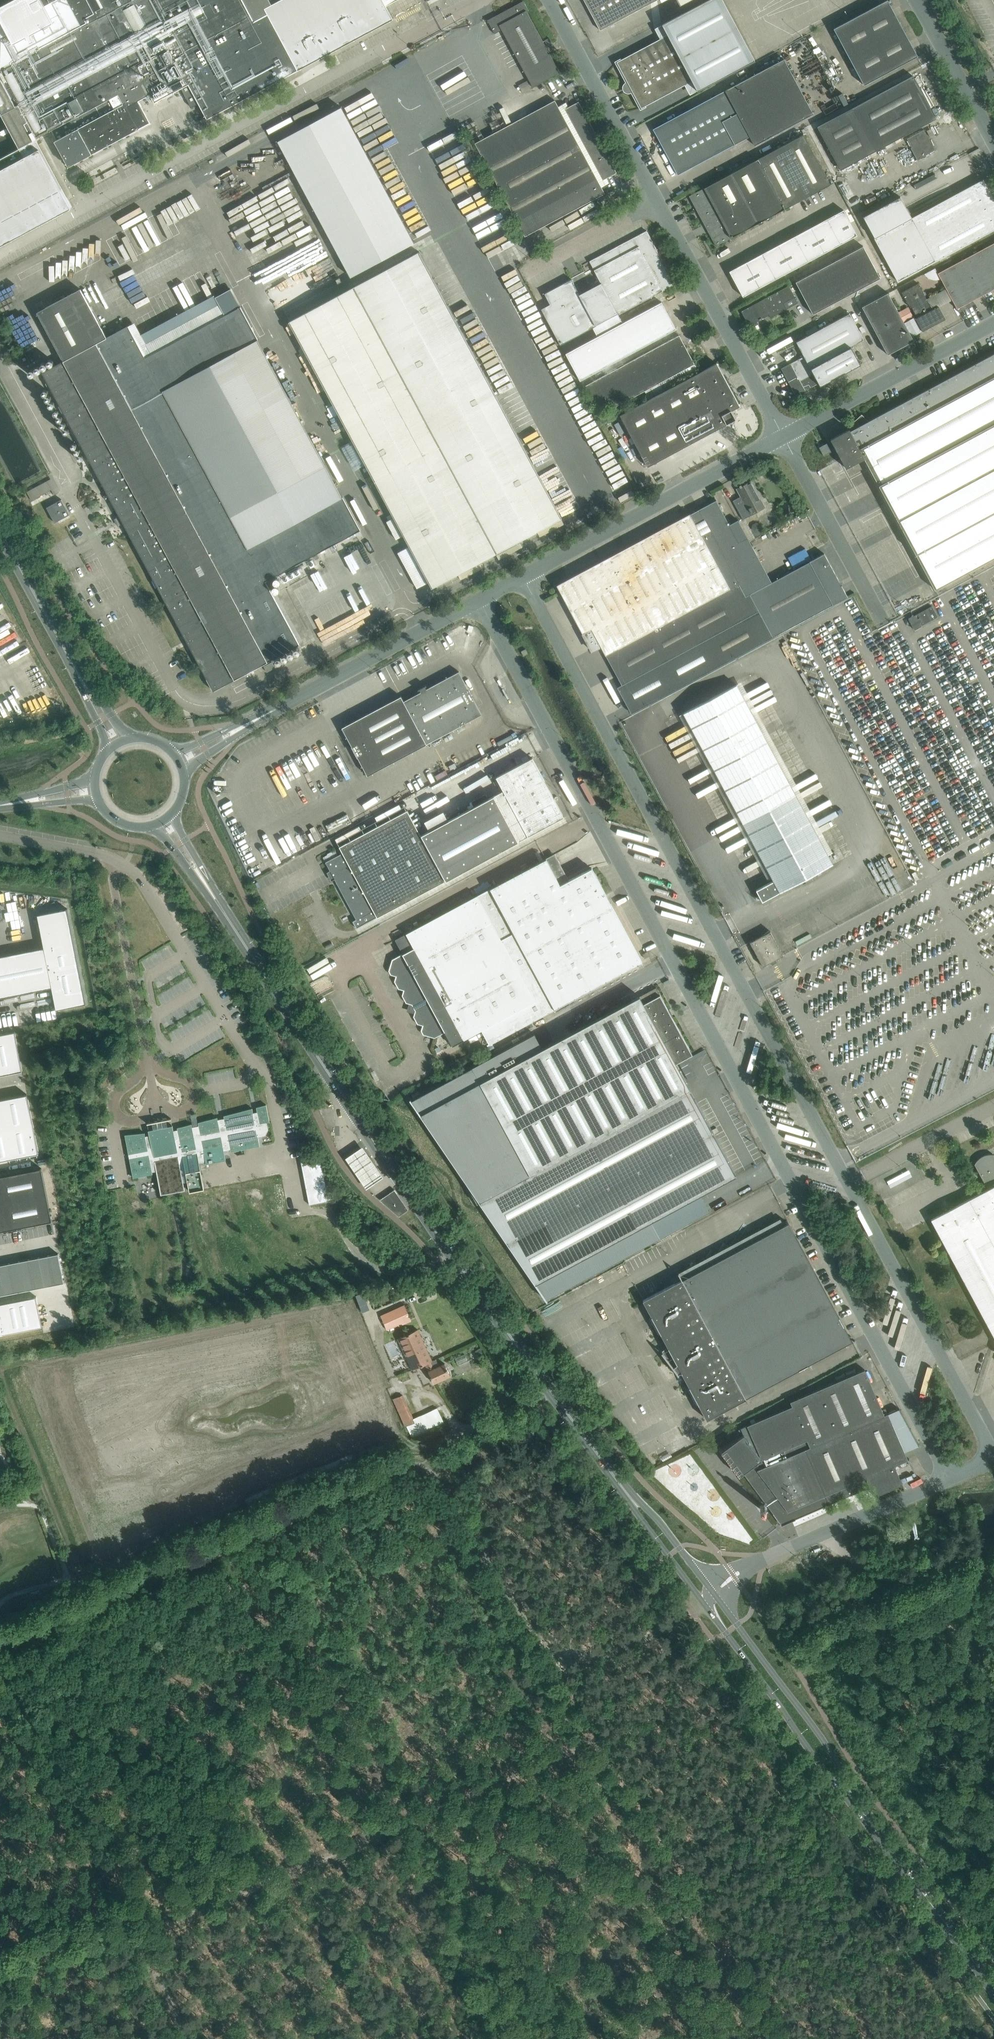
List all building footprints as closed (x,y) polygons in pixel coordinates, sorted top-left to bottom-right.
[(132,0),(68,0),(81,27),(84,26),(132,0)] [(254,21),(268,14),(274,10),(271,5),(269,0),(132,0),(84,26),(126,107),(150,94),(154,103),(181,88),(188,84),(177,63),(254,21)] [(382,0),(280,0),(271,5),(274,10),(268,14),(298,70),(393,20),(382,0)] [(600,30),(656,0),(584,0),(600,30)] [(668,35),(692,80),(697,91),(755,60),(722,0),(708,0),(662,24),(668,35)] [(896,16),(887,0),(834,28),(864,85),(918,56),(896,16)] [(560,73),(550,54),(526,11),(528,10),(528,11),(528,10),(523,1),(488,20),(487,20),(494,33),(502,29),(533,87),(560,73)] [(268,14),(254,21),(177,63),(188,84),(198,103),(207,119),(298,70),(268,14)] [(126,107),(84,26),(81,27),(61,38),(54,24),(33,35),(40,49),(15,63),(51,130),(58,144),(57,144),(60,151),(62,150),(69,164),(70,164),(88,154),(89,156),(92,154),(91,152),(109,142),(110,144),(119,139),(118,138),(137,128),(136,126),(137,125),(134,119),(132,119),(126,107)] [(617,62),(641,108),(692,80),(668,35),(617,62)] [(783,59),(725,91),(750,136),(755,145),(762,141),(812,114),(783,59)] [(35,139),(50,131),(51,130),(15,63),(0,71),(0,158),(35,139)] [(913,76),(904,80),(817,127),(840,170),(936,119),(913,76)] [(198,103),(188,84),(181,88),(191,107),(198,103)] [(750,136),(725,91),(723,87),(715,91),(717,94),(679,114),(679,115),(653,129),(678,175),(727,148),(729,150),(736,146),(735,144),(750,136)] [(190,117),(179,98),(174,100),(184,120),(190,117)] [(499,189),(598,137),(579,101),(564,109),(566,111),(562,113),(555,100),(475,143),(499,189)] [(350,277),(414,243),(341,107),(278,141),(350,277)] [(924,129),(915,134),(907,139),(912,147),(911,148),(917,159),(918,159),(918,160),(926,156),(925,155),(935,150),(924,129)] [(50,131),(35,139),(62,189),(71,207),(88,198),(70,164),(69,164),(62,150),(60,151),(57,144),(58,144),(51,130),(50,131)] [(803,135),(758,159),(785,209),(830,184),(803,135)] [(605,193),(600,184),(598,180),(601,178),(603,180),(617,173),(598,137),(499,189),(525,236),(605,193)] [(0,158),(0,222),(62,189),(35,139),(0,158)] [(785,209),(758,159),(689,196),(716,246),(785,209)] [(912,218),(935,261),(993,230),(993,199),(983,179),(912,218)] [(0,222),(0,245),(71,207),(62,189),(0,222)] [(900,196),(863,217),(874,238),(898,281),(935,261),(912,218),(900,196)] [(729,271),(743,296),(857,235),(843,210),(729,271)] [(675,284),(658,253),(646,230),(589,261),(603,287),(617,313),(618,314),(675,284)] [(938,273),(959,312),(969,307),(968,306),(974,302),(973,300),(993,289),(993,243),(938,273)] [(864,246),(796,282),(813,315),(881,278),(864,246)] [(354,286),(441,447),(497,552),(562,518),(419,251),(354,286)] [(582,298),(571,279),(544,293),(550,304),(541,309),(559,342),(560,345),(596,326),(595,325),(582,298)] [(930,301),(929,302),(919,283),(902,292),(909,306),(911,305),(917,317),(915,318),(922,331),(945,319),(939,306),(930,301)] [(770,318),(786,309),(798,303),(789,285),(741,311),(749,326),(750,328),(758,324),(757,322),(761,319),(761,318),(768,314),(770,318)] [(441,447),(354,286),(289,321),(376,482),(441,447)] [(617,313),(603,287),(582,298),(595,325),(617,313)] [(107,337),(85,298),(80,289),(38,312),(64,360),(107,337)] [(912,341),(914,340),(888,292),(862,306),(888,355),(910,343),(911,344),(913,343),(912,341)] [(620,359),(667,334),(676,329),(661,302),(567,353),(581,380),(614,362),(620,359)] [(163,390),(258,339),(240,306),(145,357),(128,325),(107,337),(64,360),(42,372),(214,690),(300,644),(266,581),(285,570),(287,574),(304,564),(303,561),(360,530),(343,497),(342,497),(248,548),(163,390)] [(849,313),(796,342),(804,356),(781,368),(796,395),(818,383),(811,368),(851,347),(864,340),(849,313)] [(699,371),(695,364),(679,335),(624,365),(617,368),(584,386),(600,415),(644,391),(648,398),(699,371)] [(342,497),(258,339),(163,390),(248,548),(342,497)] [(860,364),(851,347),(811,368),(818,383),(820,386),(860,364)] [(20,356),(25,366),(30,363),(25,353),(20,356)] [(868,421),(866,419),(863,422),(860,419),(849,429),(865,458),(935,589),(993,558),(993,353),(868,421)] [(648,466),(732,421),(736,419),(731,411),(740,406),(717,363),(620,415),(648,466)] [(865,458),(849,429),(830,439),(846,468),(865,458)] [(824,456),(832,451),(827,443),(819,447),(824,456)] [(497,552),(441,447),(376,482),(432,587),(497,552)] [(758,511),(765,507),(753,484),(748,482),(742,486),(741,484),(739,485),(740,486),(736,489),(742,499),(734,503),(743,519),(758,511)] [(70,514),(62,499),(47,507),(55,522),(70,514)] [(772,582),(748,537),(738,520),(730,525),(716,500),(699,509),(738,582),(745,596),(772,582)] [(606,655),(738,582),(699,509),(690,514),(690,513),(557,585),(583,633),(592,628),(606,655)] [(848,597),(824,553),(809,561),(833,604),(833,605),(848,597)] [(833,604),(809,561),(772,582),(745,596),(754,611),(769,639),(833,604)] [(754,611),(745,596),(738,582),(606,655),(622,684),(754,611)] [(909,618),(915,629),(938,616),(932,606),(909,618)] [(631,713),(769,639),(754,611),(622,684),(617,687),(631,713)] [(267,672),(275,667),(272,662),(264,666),(267,672)] [(482,714),(459,671),(426,688),(425,686),(427,686),(426,685),(418,689),(418,690),(420,689),(421,692),(404,701),(427,743),(482,714)] [(737,684),(693,708),(684,713),(742,821),(795,793),(737,684)] [(427,743),(404,701),(401,695),(400,696),(401,696),(343,727),(342,727),(367,775),(427,743)] [(532,757),(523,762),(496,777),(504,790),(528,836),(564,817),(532,757)] [(445,880),(528,836),(504,790),(465,811),(463,808),(450,815),(452,818),(421,835),(445,880)] [(833,863),(795,793),(742,821),(774,880),(780,891),(833,863)] [(377,917),(445,880),(421,835),(408,811),(339,847),(342,853),(373,910),(377,917)] [(373,910),(342,853),(326,862),(357,919),(373,910)] [(643,962),(615,911),(592,867),(560,884),(546,858),(478,895),(502,941),(515,934),(555,1009),(643,962)] [(780,891),(774,880),(756,889),(762,901),(780,891)] [(502,941),(478,895),(406,933),(414,948),(403,954),(445,1031),(453,1045),(482,1030),(490,1044),(555,1009),(515,934),(502,941)] [(86,1003),(68,908),(37,914),(44,947),(0,956),(0,997),(52,987),(56,1009),(86,1003)] [(377,917),(373,910),(357,919),(353,921),(357,928),(377,917)] [(750,942),(763,966),(771,962),(772,964),(777,962),(775,959),(783,955),(771,931),(762,935),(761,932),(757,934),(758,937),(750,942)] [(445,1031),(403,954),(393,959),(389,970),(391,974),(392,974),(397,975),(395,981),(399,988),(405,989),(403,995),(406,1002),(407,1002),(410,1003),(409,1005),(413,1012),(415,1013),(414,1016),(418,1023),(424,1024),(422,1030),(424,1034),(435,1037),(445,1031)] [(411,1098),(410,1099),(418,1111),(463,1177),(477,1203),(480,1202),(536,1284),(737,1176),(676,1063),(693,1054),(656,987),(542,1048),(535,1034),(412,1100),(411,1098)] [(0,1034),(0,1075),(23,1071),(15,1031),(0,1034)] [(33,1124),(27,1094),(0,1099),(0,1130),(33,1124)] [(224,1115),(224,1118),(218,1119),(217,1117),(198,1122),(199,1125),(192,1126),(192,1124),(177,1127),(178,1129),(174,1130),(173,1125),(163,1127),(162,1120),(157,1121),(158,1128),(149,1130),(149,1135),(145,1136),(145,1133),(125,1135),(133,1177),(153,1174),(152,1171),(156,1171),(161,1194),(185,1189),(184,1182),(188,1182),(190,1191),(204,1188),(199,1162),(206,1161),(206,1163),(226,1160),(224,1150),(230,1149),(231,1151),(260,1146),(258,1136),(266,1135),(269,1129),(267,1122),(270,1122),(266,1104),(256,1107),(257,1111),(253,1112),(252,1108),(224,1115)] [(33,1124),(0,1130),(0,1161),(39,1153),(33,1124)] [(363,1143),(345,1155),(366,1186),(384,1174),(363,1143)] [(993,1154),(990,1154),(986,1154),(982,1156),(979,1158),(977,1161),(975,1164),(987,1187),(987,1186),(988,1188),(993,1185),(993,1154)] [(329,1201),(321,1158),(301,1162),(309,1204),(329,1201)] [(47,1194),(42,1168),(0,1176),(0,1203),(47,1194)] [(988,1188),(931,1219),(993,1335),(993,1185),(988,1188)] [(408,1209),(397,1193),(396,1193),(394,1190),(391,1192),(381,1199),(380,1199),(399,1216),(405,1211),(408,1209)] [(47,1194),(0,1203),(0,1231),(52,1221),(47,1194)] [(852,1341),(788,1222),(780,1227),(777,1222),(680,1274),(679,1272),(678,1272),(679,1274),(670,1278),(673,1284),(737,1402),(852,1341)] [(0,1265),(0,1295),(64,1282),(58,1253),(0,1265)] [(737,1402),(673,1284),(643,1300),(651,1315),(661,1333),(668,1346),(668,1347),(673,1355),(668,1359),(668,1358),(667,1359),(668,1361),(669,1360),(673,1366),(672,1366),(676,1371),(678,1374),(679,1374),(679,1373),(681,1371),(682,1372),(689,1386),(699,1404),(707,1419),(737,1402)] [(871,1290),(863,1294),(868,1303),(875,1299),(871,1290)] [(42,1326),(37,1296),(0,1303),(0,1334),(42,1326)] [(405,1305),(381,1316),(387,1329),(411,1319),(405,1305)] [(432,1360),(418,1330),(397,1339),(411,1370),(423,1365),(431,1361),(432,1360)] [(435,1368),(431,1361),(423,1365),(431,1384),(450,1375),(445,1363),(435,1368)] [(810,1446),(888,1413),(885,1408),(882,1409),(865,1369),(790,1401),(792,1406),(810,1446)] [(392,1398),(405,1426),(415,1422),(403,1394),(392,1398)] [(810,1446),(792,1406),(741,1428),(743,1434),(762,1458),(785,1448),(788,1456),(805,1449),(810,1446)] [(894,1465),(908,1459),(888,1413),(810,1446),(805,1449),(829,1504),(870,1486),(875,1496),(902,1483),(894,1465)] [(762,1458),(743,1434),(721,1451),(739,1475),(743,1472),(762,1458)] [(829,1504),(805,1449),(788,1456),(785,1448),(762,1458),(743,1472),(781,1523),(782,1524),(829,1504)] [(909,1530),(905,1520),(899,1523),(903,1532),(909,1530)] [(75,1576),(66,1580),(70,1590),(79,1587),(75,1576)]
